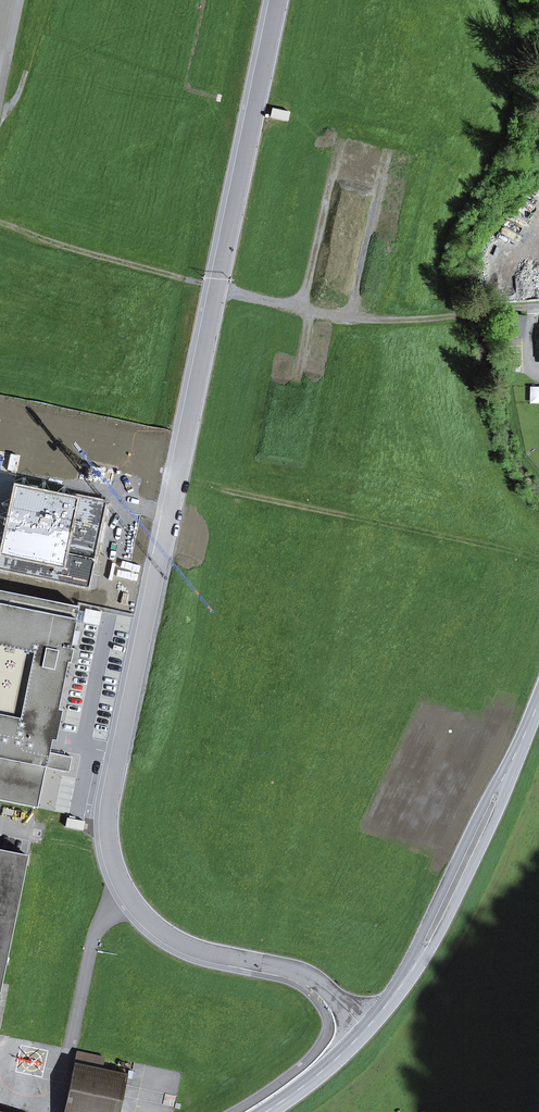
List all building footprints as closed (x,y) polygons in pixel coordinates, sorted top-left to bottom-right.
[(271,108),(270,117),(287,120),(289,112),(271,108)] [(519,312),(519,323),(529,323),(529,312),(519,312)] [(499,316),(500,326),(514,325),(514,315),(499,316)] [(36,808),(45,768),(69,772),(70,765),(72,757),(48,752),(50,740),(54,741),(61,710),(56,709),(66,663),(69,663),(72,649),(69,648),(77,607),(0,592),(0,801),(36,808)] [(67,818),(65,827),(82,830),(84,822),(67,818)] [(27,855),(0,850),(0,987),(27,855)] [(77,1052),(75,1063),(101,1069),(103,1057),(77,1052)] [(127,1074),(101,1069),(75,1063),(74,1063),(63,1111),(119,1111),(127,1074)]
